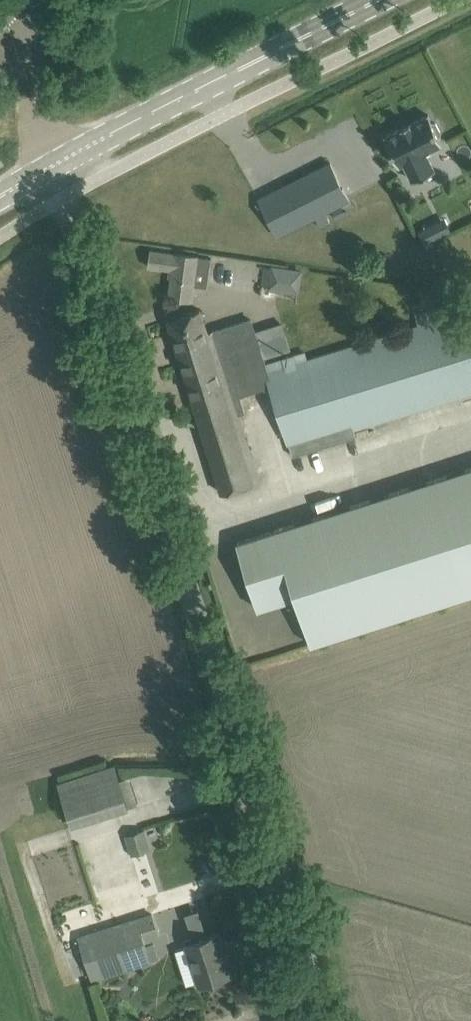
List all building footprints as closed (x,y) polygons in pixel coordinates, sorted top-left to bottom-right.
[(432,121),(429,114),(418,119),(411,123),(410,121),(401,125),(402,127),(384,136),(399,165),(404,162),(413,180),(435,169),(426,151),(443,143),(439,135),(441,131),(437,123),(432,121)] [(350,200),(331,162),(259,199),(278,235),(280,234),(316,216),(320,226),(331,221),(326,211),(350,200)] [(432,229),(425,227),(419,230),(425,242),(436,237),(432,229)] [(149,266),(173,269),(169,296),(193,299),(195,285),(207,287),(211,258),(151,249),(149,266)] [(199,305),(166,315),(194,405),(220,488),(260,476),(238,409),(245,407),(240,391),(268,382),(286,440),(288,440),(291,452),(356,432),(353,425),(470,389),(470,303),(445,311),(442,301),(413,310),(416,320),(305,354),(303,346),(264,358),(251,314),(206,327),(199,305)] [(470,594),(470,469),(237,541),(258,608),(296,596),(311,644),(470,594)] [(72,825),(130,805),(116,763),(57,783),(72,825)] [(131,855),(147,850),(141,831),(125,836),(131,855)] [(198,929),(199,911),(182,910),(182,929),(198,929)] [(153,912),(92,932),(106,974),(152,960),(146,941),(161,936),(153,912)] [(219,932),(209,935),(186,943),(199,984),(232,973),(219,932)]
